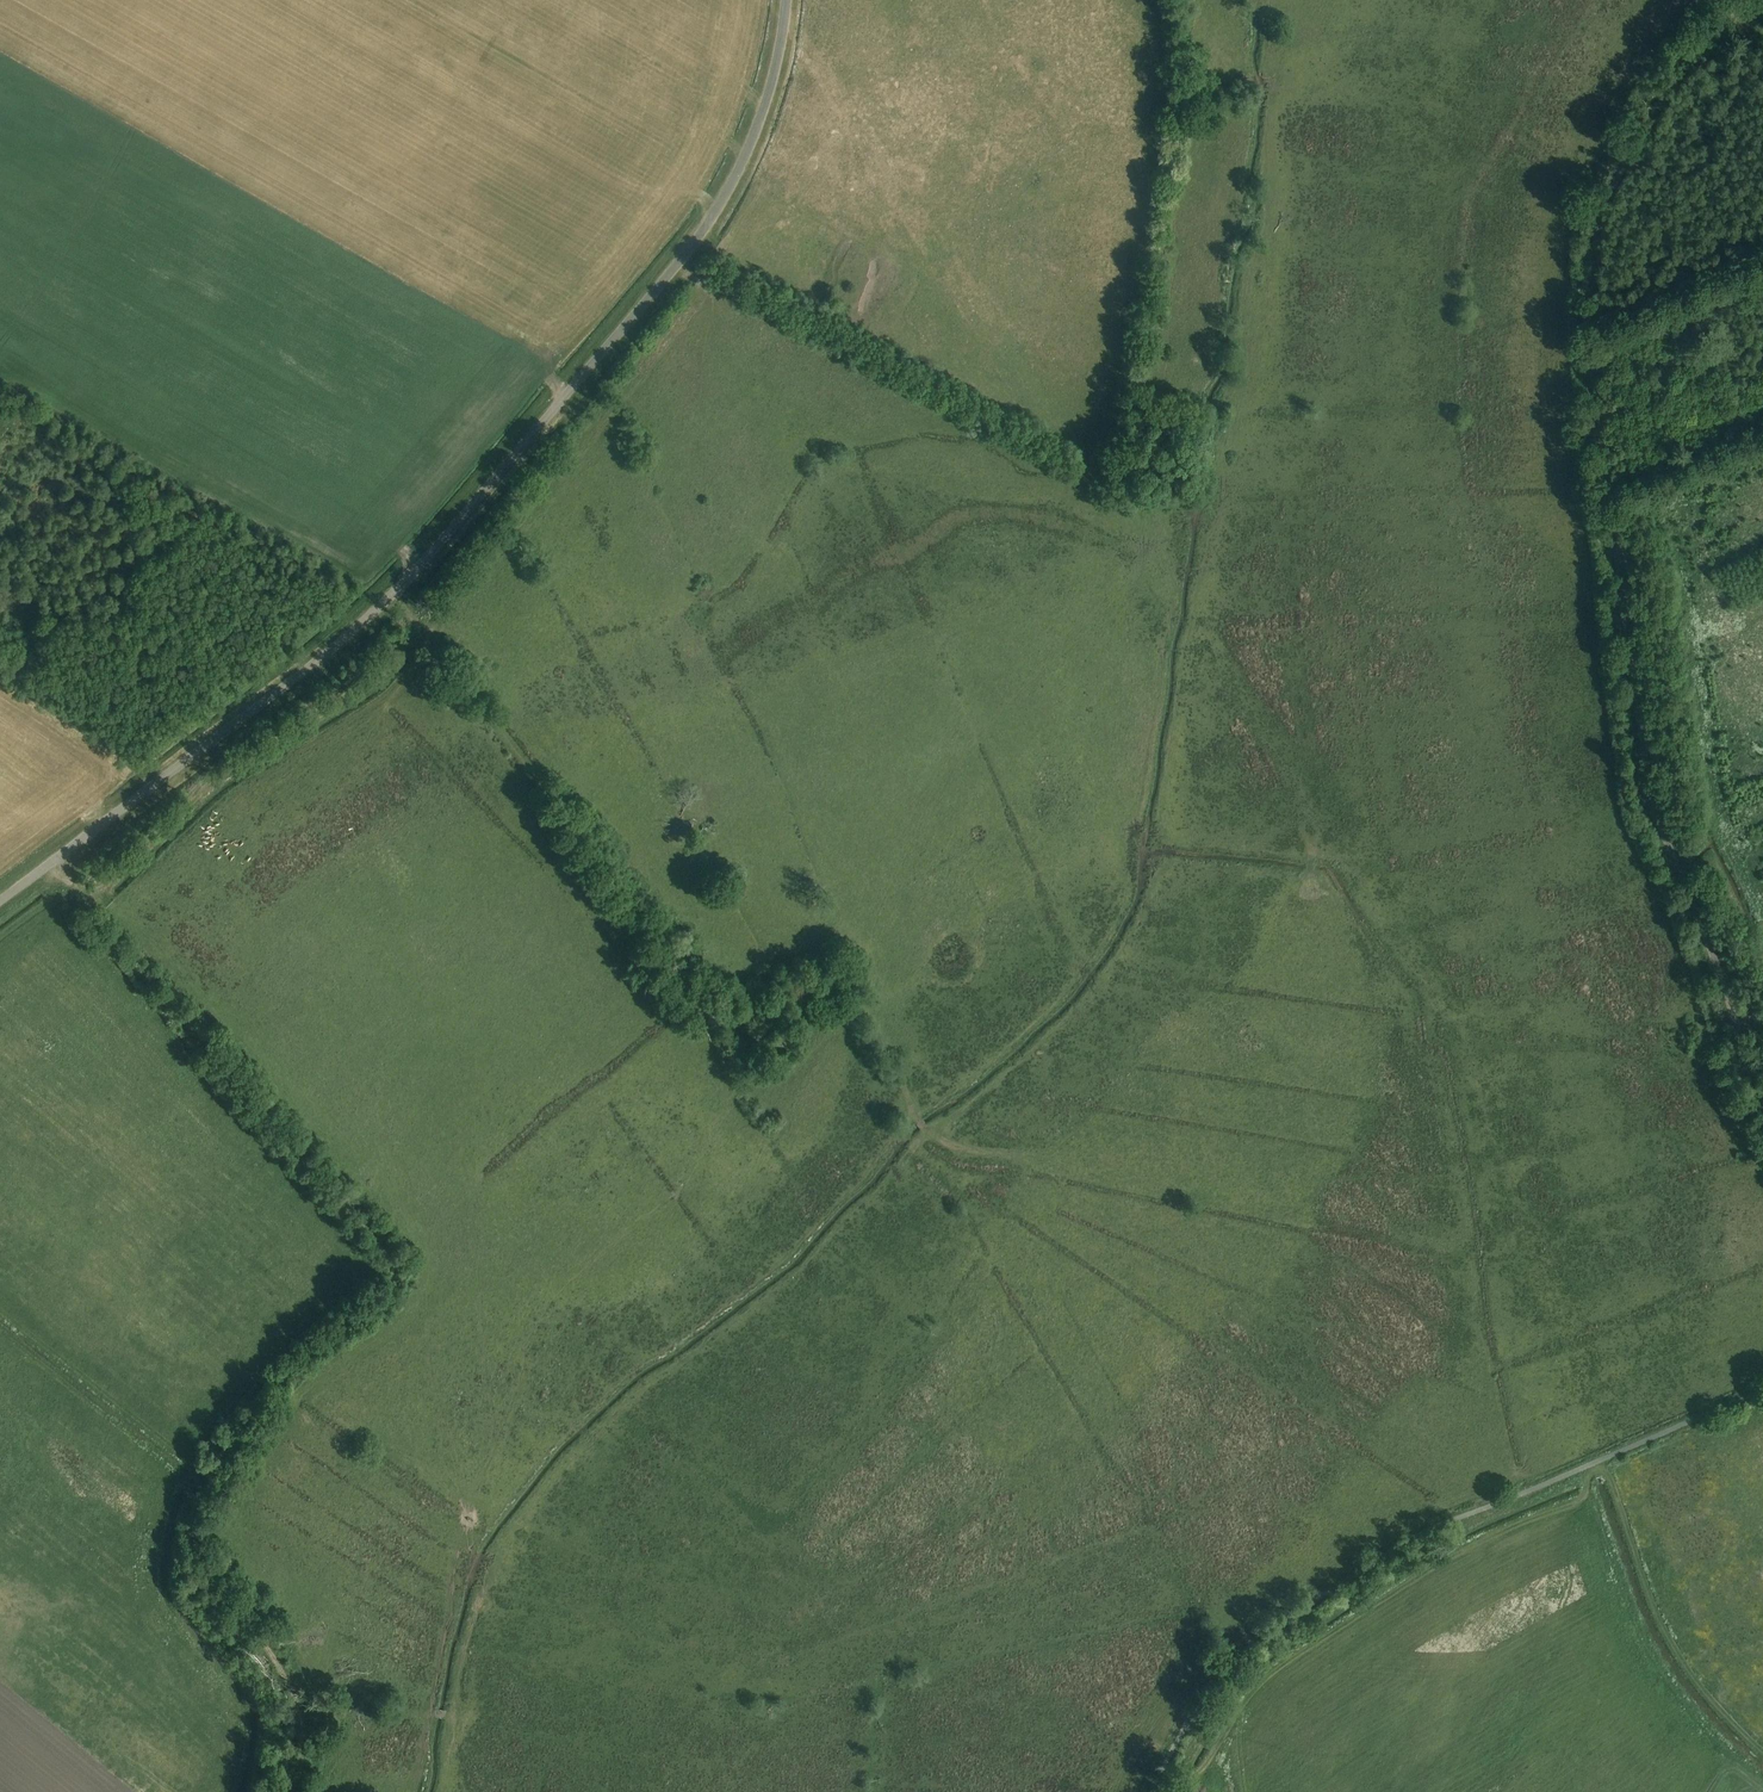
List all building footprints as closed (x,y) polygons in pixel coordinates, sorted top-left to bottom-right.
[(1719,836),(1714,844),(1719,848),(1724,840),(1719,836)]
